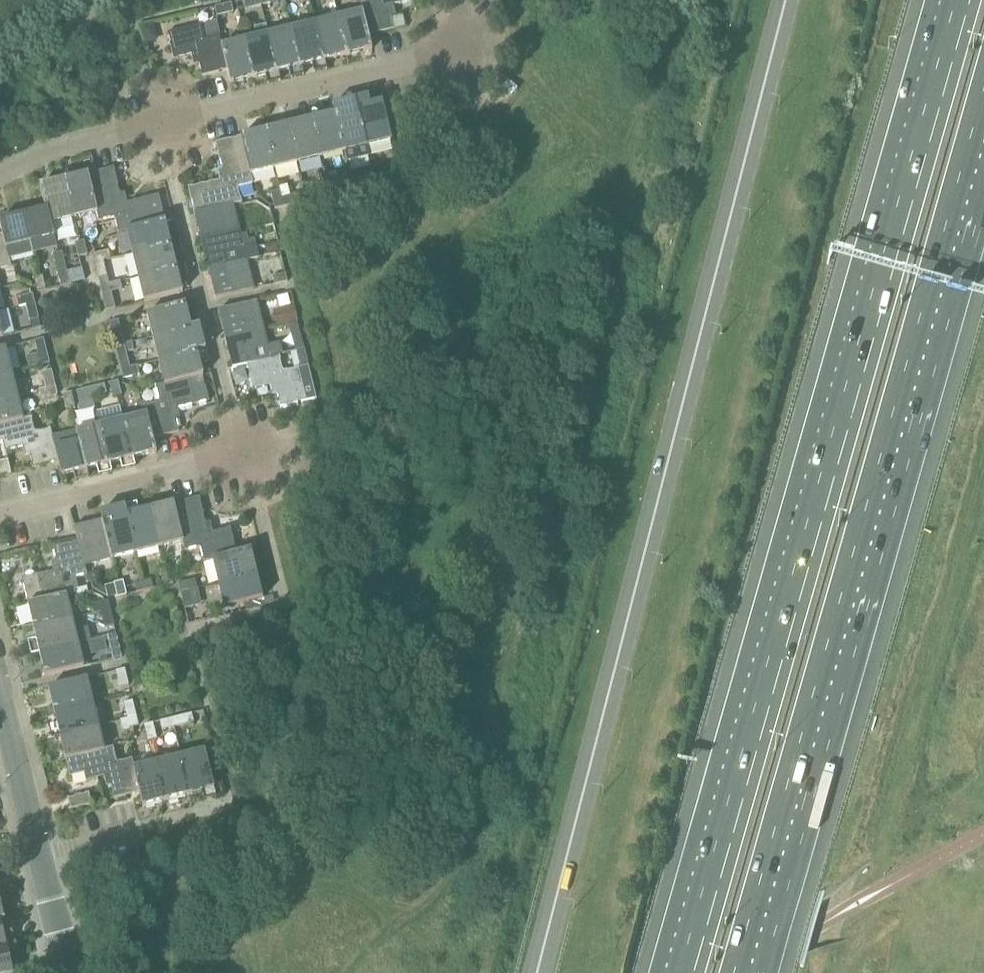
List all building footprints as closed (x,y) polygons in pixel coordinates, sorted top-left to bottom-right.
[(261,6),(259,0),(246,0),(244,1),(246,9),(261,6)] [(362,12),(363,12),(369,36),(395,30),(391,11),(395,10),(394,6),(411,2),(411,0),(371,0),(362,2),(360,3),(362,12)] [(234,12),(232,3),(216,7),(218,16),(234,12)] [(362,12),(339,18),(348,56),(372,50),(369,36),(363,12),(362,12)] [(315,23),(324,62),(348,56),(339,18),(315,23)] [(146,45),(158,41),(153,23),(141,27),(146,45)] [(301,68),(324,62),(315,23),(291,29),(301,68)] [(202,77),(227,71),(222,46),(220,37),(205,41),(201,25),(168,34),(175,60),(192,56),(193,60),(198,59),(202,77)] [(257,38),(245,40),(255,79),(277,73),(268,35),(269,35),(266,25),(255,28),(257,38)] [(268,35),(277,73),(301,68),(291,29),(269,35),(268,35)] [(245,40),(222,46),(227,71),(231,85),(255,79),(245,40)] [(356,100),(358,109),(368,147),(392,141),(383,103),(371,105),(369,97),(356,100)] [(368,147),(358,109),(356,100),(333,105),(335,114),(344,153),(368,147)] [(321,158),(344,153),(335,114),(311,120),(321,158)] [(311,120),(289,126),(298,164),(321,158),(311,120)] [(275,170),(298,164),(289,126),(265,131),(275,170)] [(250,176),(252,175),(275,170),(265,131),(241,137),(241,138),(240,138),(244,152),(245,152),(250,176)] [(195,214),(209,211),(233,205),(233,206),(242,203),(239,188),(254,185),(252,175),(250,176),(245,152),(244,152),(240,138),(216,144),(223,176),(219,177),(220,181),(188,188),(195,214)] [(114,168),(89,174),(93,188),(92,188),(98,212),(97,213),(99,222),(114,218),(117,230),(118,233),(128,231),(127,231),(152,225),(152,224),(164,221),(165,221),(159,195),(127,203),(126,199),(122,200),(114,168)] [(391,172),(375,176),(377,185),(393,181),(391,172)] [(89,174),(66,180),(75,218),(97,213),(98,212),(92,188),(93,188),(89,174)] [(361,189),(377,185),(375,176),(359,180),(361,189)] [(40,186),(46,209),(47,209),(51,224),(52,224),(75,218),(66,180),(40,186)] [(330,196),(346,192),(344,184),(328,188),(330,196)] [(314,200),(330,196),(328,188),(312,192),(314,200)] [(275,210),(283,208),(281,199),(282,199),(280,192),(271,194),(275,210)] [(283,208),(299,204),(297,195),(282,199),(281,199),(283,208)] [(195,214),(202,243),(240,233),(233,206),(233,205),(209,211),(195,214)] [(46,209),(24,215),(34,253),(58,247),(52,224),(51,224),(47,209),(46,209)] [(24,215),(0,220),(0,222),(3,235),(4,235),(10,259),(33,253),(34,253),(24,215)] [(171,245),(165,221),(164,221),(152,224),(152,225),(127,231),(128,231),(133,254),(171,245)] [(117,230),(108,232),(109,239),(119,236),(118,233),(117,230)] [(241,236),(240,233),(202,243),(209,271),(247,261),(260,258),(255,240),(249,241),(247,234),(241,236)] [(10,259),(4,235),(3,235),(0,236),(0,271),(12,268),(10,259)] [(75,241),(79,257),(88,255),(84,239),(75,241)] [(278,252),(277,244),(267,246),(269,254),(278,252)] [(133,255),(139,277),(177,268),(171,245),(133,254),(133,255)] [(93,254),(96,263),(104,261),(112,260),(109,251),(93,254)] [(54,254),(58,270),(67,268),(63,252),(54,254)] [(108,277),(104,261),(96,263),(99,279),(108,277)] [(247,261),(209,271),(215,299),(254,290),(247,261)] [(58,270),(58,271),(62,286),(70,284),(67,268),(58,270)] [(183,292),(177,268),(139,277),(145,302),(183,292)] [(275,285),(288,282),(286,274),(273,277),(275,285)] [(43,276),(35,278),(38,292),(47,290),(43,276)] [(103,295),(107,311),(116,308),(112,293),(103,295)] [(19,307),(26,306),(36,303),(33,294),(17,298),(19,307)] [(225,340),(264,330),(257,302),(218,311),(225,340)] [(39,319),(36,303),(26,306),(30,321),(39,319)] [(192,328),(186,304),(148,313),(154,337),(154,338),(192,328)] [(294,309),(279,312),(281,324),(297,320),(294,309)] [(3,336),(15,334),(9,311),(0,313),(0,337),(3,336)] [(125,345),(124,344),(122,337),(119,321),(109,323),(116,347),(125,345)] [(289,325),(291,333),(300,330),(298,323),(289,325)] [(192,328),(154,338),(160,361),(198,352),(206,350),(200,326),(192,328)] [(233,369),(247,366),(271,359),(271,358),(280,356),(283,355),(280,344),(268,347),(264,330),(225,340),(233,369)] [(39,357),(48,355),(44,339),(35,341),(39,357)] [(125,345),(116,347),(121,370),(130,368),(126,352),(134,351),(132,343),(124,344),(125,345)] [(12,372),(6,348),(0,350),(0,375),(12,372)] [(304,349),(297,351),(301,367),(308,365),(304,349)] [(198,352),(160,361),(165,384),(190,378),(190,379),(203,376),(198,353),(198,352)] [(271,359),(247,366),(253,391),(271,387),(272,391),(276,390),(281,408),(308,401),(317,399),(308,365),(301,367),(299,367),(284,371),(280,356),(271,358),(271,359)] [(137,367),(130,368),(121,370),(123,379),(139,375),(137,367)] [(46,389),(56,386),(52,371),(43,373),(45,381),(46,389)] [(12,372),(0,375),(0,400),(18,396),(12,373),(12,372)] [(148,414),(154,438),(179,432),(175,414),(179,413),(178,409),(209,402),(203,376),(190,379),(190,378),(165,384),(156,386),(160,402),(145,405),(147,414),(148,414)] [(119,382),(110,384),(113,398),(122,396),(119,382)] [(105,385),(91,388),(93,397),(107,393),(105,385)] [(42,399),(58,395),(56,386),(46,389),(44,389),(39,390),(42,399)] [(79,400),(93,397),(91,388),(77,392),(79,400)] [(72,393),(63,395),(64,398),(67,409),(76,407),(72,393)] [(0,400),(0,425),(23,419),(18,396),(0,400)] [(120,407),(97,413),(100,426),(110,464),(133,458),(123,420),(120,407)] [(157,452),(154,438),(148,414),(147,414),(123,420),(133,458),(157,452)] [(3,442),(5,451),(23,447),(24,451),(29,450),(33,468),(59,462),(53,437),(54,437),(52,429),(52,428),(47,429),(36,432),(36,431),(35,431),(32,421),(34,421),(33,420),(32,417),(23,419),(0,425),(0,443),(3,442)] [(87,470),(110,464),(100,426),(77,431),(87,470)] [(59,462),(62,476),(86,470),(87,470),(77,431),(54,437),(53,437),(59,462)] [(11,474),(8,460),(0,462),(0,477),(11,474)] [(200,498),(174,504),(183,542),(185,551),(200,548),(204,562),(214,560),(213,559),(237,554),(237,553),(231,528),(213,532),(212,528),(208,529),(200,498)] [(160,547),(183,542),(174,504),(150,510),(159,548),(160,547)] [(136,553),(126,515),(128,515),(125,507),(100,513),(102,521),(104,521),(113,559),(136,553)] [(150,510),(128,515),(126,515),(136,553),(159,548),(150,510)] [(85,565),(113,559),(104,521),(102,521),(74,528),(77,538),(78,542),(84,565),(85,565)] [(87,575),(85,565),(84,565),(78,542),(53,548),(57,567),(53,568),(54,572),(23,579),(29,604),(42,601),(66,596),(67,597),(75,595),(76,598),(88,595),(87,588),(79,590),(76,578),(87,575)] [(213,559),(214,560),(219,583),(257,574),(252,550),(237,553),(237,554),(213,559)] [(161,570),(165,586),(173,584),(169,568),(161,570)] [(263,598),(257,574),(219,583),(225,607),(263,598)] [(114,582),(118,597),(126,595),(122,579),(114,582)] [(135,584),(137,593),(154,589),(152,580),(135,584)] [(179,584),(181,592),(190,590),(198,589),(196,580),(179,584)] [(181,592),(181,593),(185,609),(194,607),(190,590),(181,592)] [(28,604),(34,629),(72,620),(67,597),(66,596),(42,601),(29,604),(28,604)] [(94,614),(101,613),(110,610),(108,601),(92,606),(94,614)] [(110,610),(101,613),(105,627),(114,625),(110,610)] [(72,620),(34,629),(40,652),(78,643),(86,641),(91,640),(89,628),(83,629),(75,631),(72,620)] [(109,643),(113,660),(122,657),(118,641),(109,643)] [(83,667),(78,643),(40,652),(46,676),(83,667)] [(120,688),(129,685),(125,669),(115,672),(120,688)] [(54,712),(93,703),(87,679),(48,688),(54,712)] [(124,704),(127,719),(137,717),(133,701),(124,704)] [(60,736),(98,726),(93,703),(54,712),(60,736)] [(192,714),(176,718),(178,727),(193,723),(194,723),(192,714)] [(137,717),(127,719),(120,721),(122,729),(139,725),(137,717)] [(162,731),(178,727),(176,718),(160,722),(162,731)] [(153,724),(144,726),(148,741),(157,739),(153,724)] [(104,750),(104,749),(98,726),(60,736),(66,760),(80,757),(80,756),(104,750)] [(114,799),(140,792),(135,768),(132,759),(117,762),(113,747),(104,749),(104,750),(80,756),(80,757),(66,760),(70,777),(84,774),(86,782),(104,777),(105,781),(109,780),(114,799)] [(180,757),(190,795),(214,789),(205,751),(181,757),(180,757)] [(158,762),(167,800),(190,795),(180,757),(158,762)] [(135,768),(140,792),(143,806),(167,800),(158,762),(135,768)] [(89,793),(68,799),(71,809),(92,804),(89,793)] [(7,948),(0,949),(0,972),(13,972),(7,948)]
